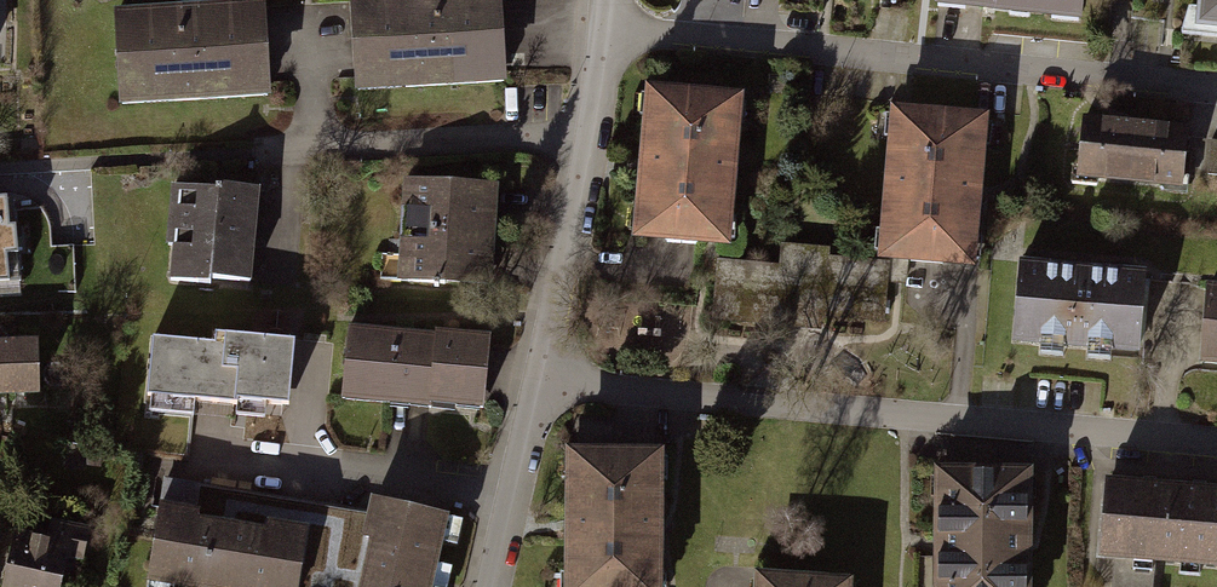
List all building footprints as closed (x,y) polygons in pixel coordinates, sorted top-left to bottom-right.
[(126,107),(272,98),(266,0),(220,0),(190,2),(120,6),(126,107)] [(357,89),(509,79),(504,0),(351,0),(357,89)] [(937,4),(1082,21),(1085,0),(937,0),(937,4)] [(1198,31),(1216,33),(1216,0),(1201,0),(1198,31)] [(737,93),(635,86),(622,240),(698,248),(720,250),(737,93)] [(981,113),(885,103),(869,261),(902,264),(965,270),(981,113)] [(1185,129),(1077,119),(1071,184),(1179,194),(1185,129)] [(501,191),(402,184),(395,279),(494,286),(501,191)] [(259,197),(176,190),(169,283),(252,289),(259,197)] [(0,200),(0,280),(16,279),(7,199),(0,200)] [(1145,276),(1020,267),(1014,348),(1139,357),(1145,276)] [(1208,294),(1202,367),(1216,368),(1216,295),(1208,294)] [(298,345),(161,331),(154,401),(291,415),(298,345)] [(492,345),(354,331),(346,403),(484,418),(492,345)] [(0,345),(0,397),(35,397),(35,344),(0,345)] [(564,456),(565,586),(667,586),(666,456),(564,456)] [(1216,555),(1216,482),(1111,477),(1108,549),(1135,550),(1152,551),(1216,555)] [(933,481),(933,586),(1035,586),(1035,481),(933,481)] [(373,506),(355,586),(437,586),(451,523),(373,506)] [(164,516),(155,586),(300,586),(306,534),(164,516)] [(14,542),(4,586),(64,586),(71,555),(14,542)] [(1152,551),(1135,550),(1133,586),(1150,586),(1152,551)]
